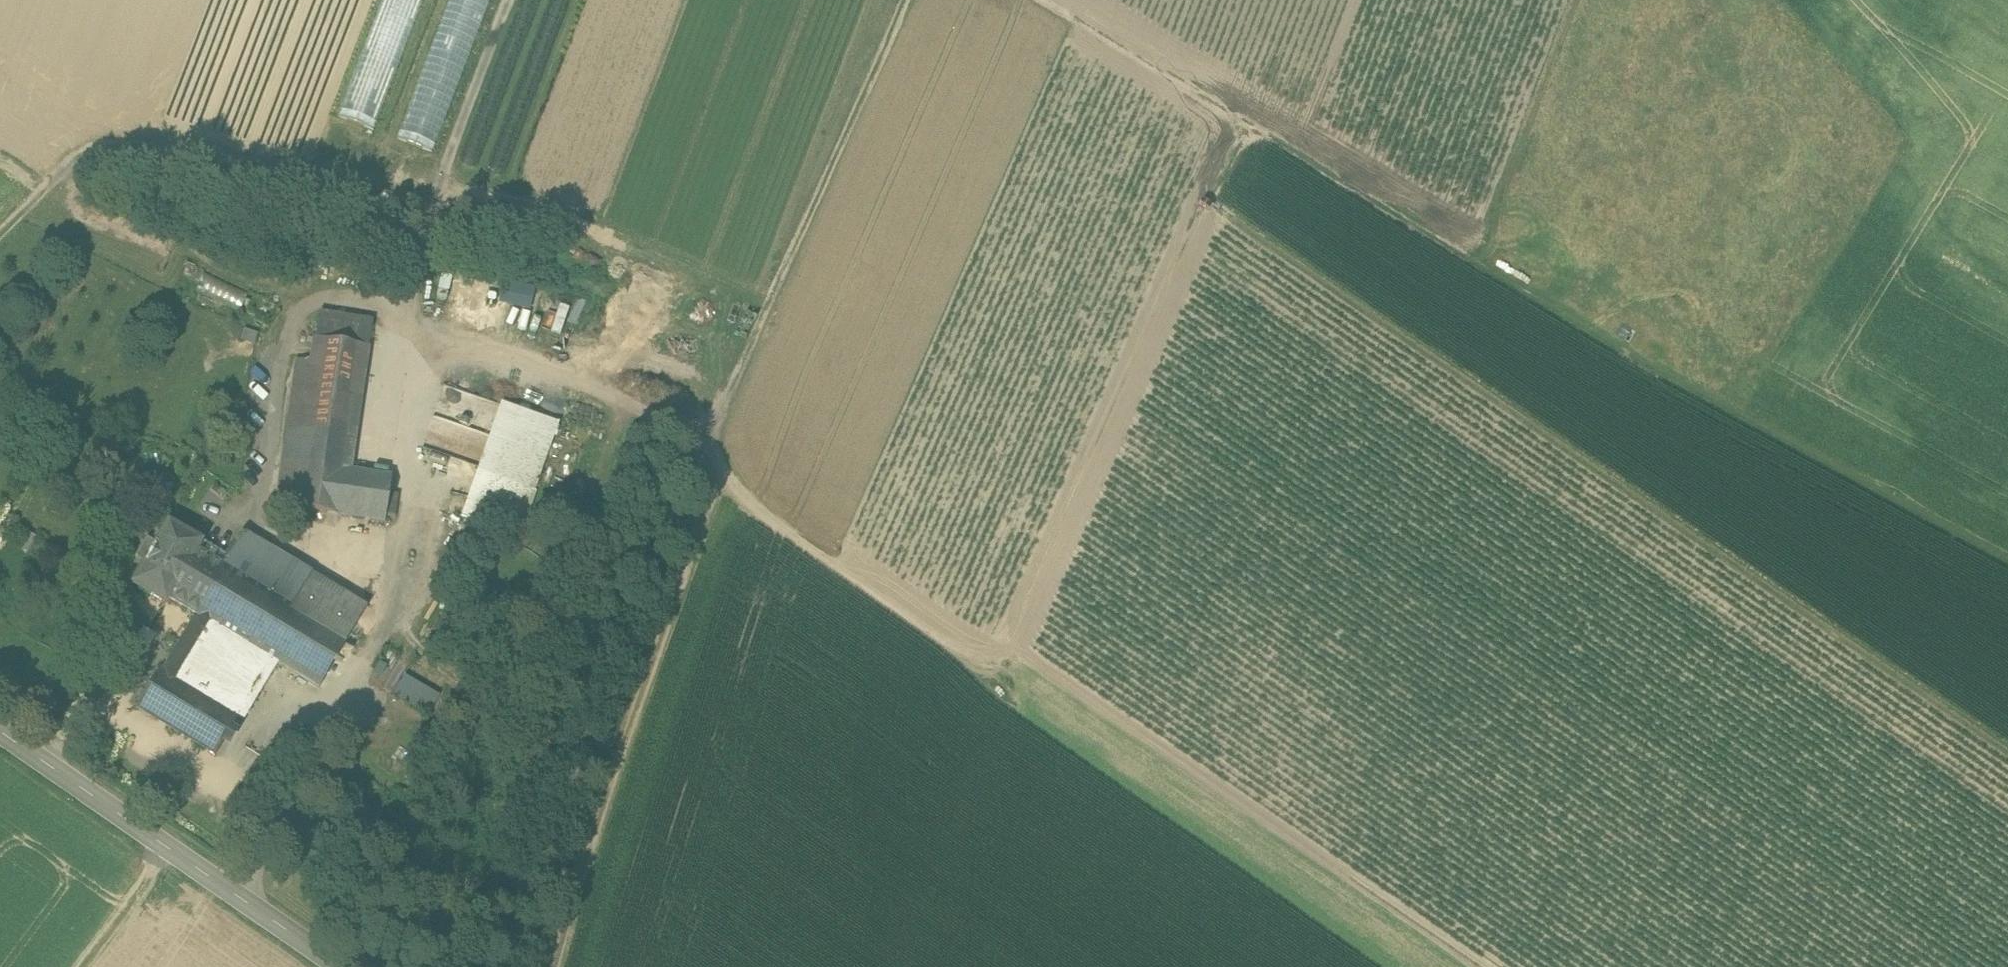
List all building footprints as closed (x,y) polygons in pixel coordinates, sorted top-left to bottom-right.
[(342,116),(376,127),(420,0),(382,0),(342,116)] [(401,138),(436,150),(487,0),(448,0),(401,138)] [(204,268),(196,286),(241,307),(249,289),(204,268)] [(556,318),(561,294),(536,289),(530,319),(542,322),(543,315),(556,318)] [(321,312),(315,337),(369,346),(372,321),(321,312)] [(369,346),(315,337),(312,360),(296,482),(280,479),(276,504),(385,520),(386,516),(390,491),(392,474),(350,468),(369,346)] [(296,482),(312,360),(297,358),(280,479),(296,482)] [(464,515),(463,517),(516,530),(554,422),(503,404),(464,515)] [(399,492),(390,491),(386,516),(396,517),(399,492)] [(168,597),(198,547),(201,541),(169,523),(157,543),(145,563),(133,583),(165,602),(168,597)] [(302,566),(244,531),(225,563),(228,565),(283,598),(302,566)] [(23,532),(16,544),(31,552),(38,541),(23,532)] [(136,557),(145,563),(157,543),(148,538),(136,557)] [(547,599),(550,584),(547,569),(538,556),(525,548),(510,545),(495,548),(482,557),(474,569),(471,585),(474,600),(483,612),(496,621),(511,624),(526,621),(539,612),(547,599)] [(198,547),(168,597),(197,613),(198,614),(228,565),(225,563),(198,547)] [(238,714),(181,680),(215,624),(268,656),(319,687),(349,637),(283,598),(228,565),(198,614),(197,613),(163,669),(161,668),(141,701),(138,706),(216,753),(239,714),(238,714)] [(368,605),(302,566),(283,598),(349,637),(368,605)] [(445,611),(439,621),(463,634),(469,624),(445,611)] [(463,634),(439,621),(427,641),(452,655),(463,634)] [(268,656),(215,624),(181,680),(238,714),(244,703),(243,702),(258,678),(256,676),(268,656)] [(388,649),(371,679),(393,691),(410,663),(388,649)]
